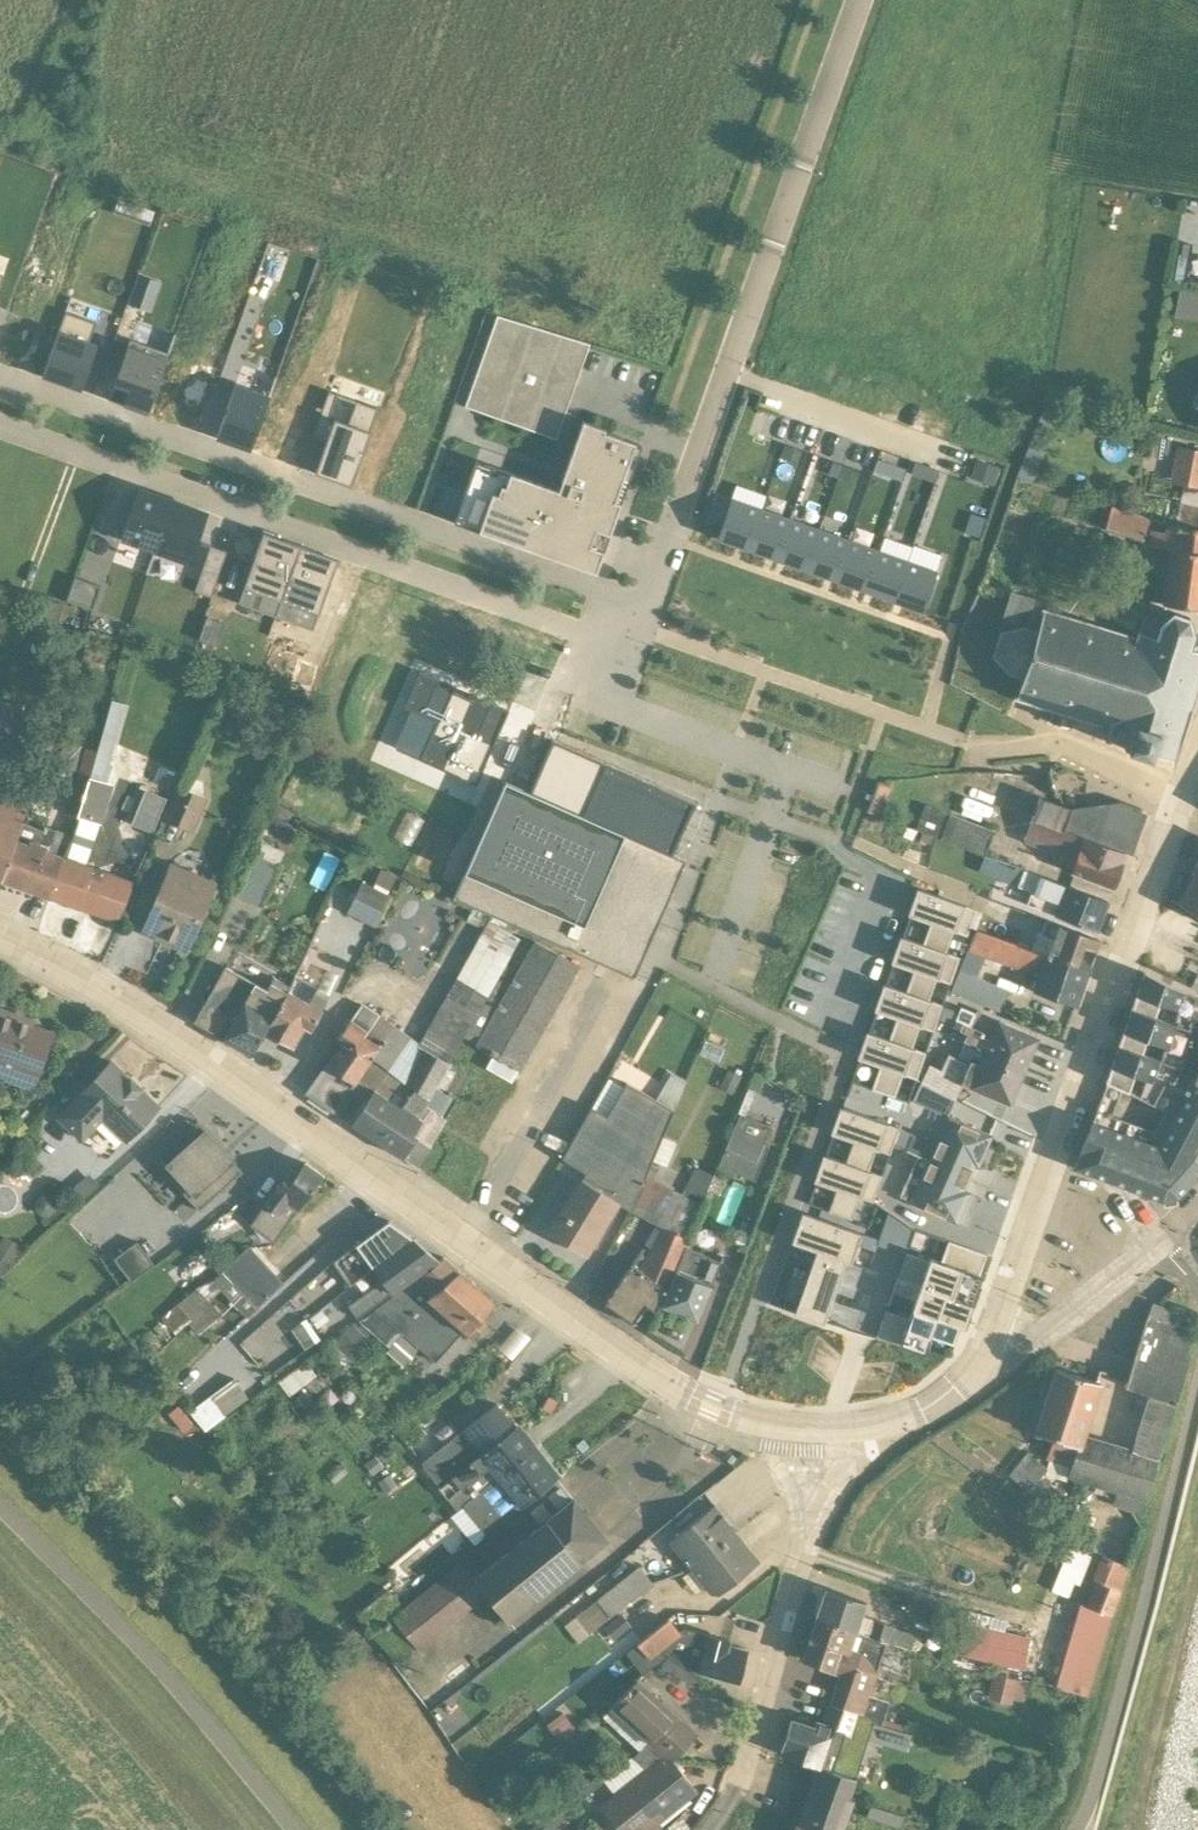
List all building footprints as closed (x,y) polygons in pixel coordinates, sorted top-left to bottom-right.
[(1175,254),(1171,282),(1183,284),(1187,256),(1175,254)] [(1177,289),(1172,315),(1197,320),(1197,293),(1177,289)] [(43,371),(41,375),(70,386),(79,389),(81,385),(101,328),(63,314),(43,371)] [(496,314),(463,406),(554,438),(588,343),(496,314)] [(132,390),(126,406),(145,413),(167,351),(128,338),(112,383),(127,388),(132,390)] [(236,375),(215,435),(235,442),(234,444),(249,449),(271,388),(236,375)] [(320,408),(330,411),(333,400),(324,397),(320,408)] [(330,411),(320,408),(310,436),(324,441),(331,420),(334,413),(330,411)] [(331,420),(324,441),(315,465),(332,471),(330,478),(342,483),(349,485),(351,481),(368,434),(331,420)] [(614,509),(616,510),(618,503),(619,501),(618,501),(603,495),(610,476),(625,482),(629,470),(639,444),(602,430),(603,428),(580,420),(559,476),(479,447),(454,517),(452,521),(594,572),(602,549),(597,548),(603,531),(611,508),(614,509)] [(1145,543),(1166,546),(1158,602),(1197,608),(1197,449),(1173,445),(1167,484),(1184,487),(1183,496),(1167,493),(1162,531),(1147,528),(1145,543)] [(154,547),(171,502),(161,498),(161,496),(137,487),(136,492),(120,535),(154,547)] [(745,548),(759,508),(729,497),(719,525),(715,537),(734,544),(742,547),(745,548)] [(171,502),(154,547),(189,560),(205,516),(206,512),(182,503),(181,505),(171,502)] [(1110,504),(1103,525),(1140,537),(1147,516),(1110,504)] [(759,508),(745,548),(764,555),(774,558),(788,518),(759,508)] [(788,518),(774,558),(784,562),(803,569),(817,528),(788,518)] [(817,528),(803,569),(830,578),(832,579),(846,539),(817,528)] [(280,548),(258,540),(236,601),(274,614),(275,611),(297,549),(299,545),(283,539),(280,548)] [(846,539),(832,579),(859,588),(861,589),(876,549),(846,539)] [(275,611),(274,614),(312,628),(313,624),(333,567),(311,559),(315,550),(299,545),(297,549),(275,611)] [(199,571),(216,577),(225,550),(203,547),(195,570),(199,571)] [(876,549),(861,589),(864,590),(871,593),(890,600),(905,559),(876,549)] [(905,559),(890,600),(892,600),(920,610),(925,596),(935,570),(905,559)] [(67,594),(93,604),(102,580),(77,570),(67,594)] [(216,577),(199,571),(190,596),(207,602),(216,577)] [(991,653),(1006,670),(1020,675),(1014,693),(1012,692),(1011,697),(1049,709),(1045,722),(1050,724),(1050,721),(1063,725),(1063,728),(1067,729),(1071,716),(1104,726),(1100,738),(1106,740),(1107,737),(1122,743),(1121,746),(1150,756),(1152,752),(1165,756),(1167,757),(1166,759),(1169,760),(1197,667),(1197,632),(1188,629),(1188,615),(1170,609),(1160,618),(1141,611),(1133,634),(1039,605),(1038,607),(1036,607),(1038,598),(1011,591),(991,653)] [(86,647),(82,664),(99,667),(103,650),(86,647)] [(506,702),(418,667),(387,744),(475,779),(506,702)] [(120,730),(123,710),(106,710),(89,777),(78,815),(47,894),(47,895),(114,919),(131,878),(86,861),(100,823),(102,824),(116,784),(107,781),(110,763),(110,755),(114,756),(120,730)] [(0,713),(0,730),(23,734),(26,718),(0,713)] [(26,738),(0,734),(0,765),(22,769),(26,738)] [(78,815),(89,777),(75,774),(65,810),(78,815)] [(503,779),(453,897),(632,976),(684,859),(503,779)] [(875,780),(864,809),(877,814),(888,785),(875,780)] [(206,797),(175,783),(161,817),(191,831),(206,797)] [(143,784),(134,820),(157,825),(166,789),(143,784)] [(1030,816),(1123,850),(1121,849),(1119,848),(1133,808),(1137,809),(1139,807),(1119,799),(1117,799),(1067,807),(1037,795),(1030,816)] [(0,880),(25,806),(0,798),(0,879),(0,880)] [(912,827),(982,853),(991,828),(921,801),(912,827)] [(1121,849),(1123,850),(1130,853),(1146,813),(1137,809),(1133,808),(1119,848),(1121,849)] [(1123,850),(1030,816),(1021,840),(1051,851),(1049,859),(1069,866),(1068,870),(1108,884),(1110,885),(1123,850)] [(55,831),(21,819),(0,880),(42,895),(47,895),(62,854),(59,852),(65,836),(54,832),(55,831)] [(282,849),(253,837),(230,892),(260,904),(282,849)] [(1105,899),(982,853),(976,869),(1029,890),(1023,903),(1049,914),(1054,903),(1055,904),(1052,912),(1094,928),(1105,899)] [(216,880),(169,860),(139,931),(185,951),(216,880)] [(361,880),(345,911),(372,925),(388,894),(386,892),(395,874),(379,866),(372,880),(373,881),(371,885),(361,880)] [(1177,903),(1197,916),(1197,875),(1194,873),(1177,903)] [(908,914),(952,929),(964,933),(973,908),(917,888),(908,914)] [(900,936),(944,952),(952,929),(908,914),(900,936)] [(462,1035),(505,960),(518,936),(486,918),(417,1040),(360,1000),(334,1036),(339,1040),(306,1091),(332,1110),(370,1056),(413,1086),(434,1054),(447,1061),(462,1035)] [(1027,946),(1086,967),(1096,938),(1049,920),(1043,918),(1039,929),(1034,927),(1027,946)] [(1029,989),(1073,1004),(1086,967),(1027,946),(973,927),(964,948),(962,947),(953,967),(956,969),(948,988),(996,1010),(997,1009),(1006,987),(980,977),(988,957),(1027,971),(1029,967),(1036,970),(1029,989)] [(458,934),(443,958),(454,965),(469,940),(458,934)] [(891,962),(935,977),(947,981),(956,956),(944,952),(900,936),(891,962)] [(505,960),(462,1035),(519,1068),(577,965),(533,940),(518,966),(505,960)] [(883,984),(927,999),(935,977),(891,962),(883,984)] [(250,1052),(288,985),(271,975),(265,985),(226,963),(196,1014),(225,1031),(222,1037),(250,1052)] [(294,974),(263,1030),(292,1045),(304,1027),(309,1029),(320,1009),(319,1007),(337,973),(326,966),(316,986),(294,974)] [(1196,994),(1142,971),(1134,993),(1187,1016),(1196,994)] [(874,1009),(918,1024),(926,1027),(930,1028),(939,1003),(927,999),(883,984),(874,1009)] [(1196,995),(1187,1015),(1197,1019),(1197,1017),(1197,996),(1196,995)] [(961,1041),(1022,1068),(1024,1065),(1037,1034),(975,1007),(973,1011),(958,1004),(948,1025),(957,1029),(964,1033),(962,1039),(961,1041)] [(0,1005),(0,1077),(32,1087),(52,1029),(31,1021),(32,1016),(0,1005)] [(1121,1030),(1181,1057),(1185,1031),(1129,1008),(1121,1030)] [(866,1031),(911,1047),(915,1034),(918,1024),(874,1009),(873,1013),(866,1031)] [(1182,1052),(1197,1059),(1197,1020),(1187,1016),(1182,1052)] [(857,1057),(899,1071),(902,1072),(904,1073),(913,1075),(922,1051),(911,1047),(866,1031),(860,1051),(857,1057)] [(722,1046),(703,1038),(697,1052),(717,1060),(722,1046)] [(918,1080),(943,1093),(953,1098),(961,1081),(1008,1102),(1022,1068),(961,1041),(955,1056),(946,1052),(938,1068),(927,1062),(918,1080)] [(1116,1044),(1109,1065),(1159,1087),(1162,1081),(1169,1083),(1175,1071),(1116,1044)] [(1182,1052),(1181,1060),(1169,1083),(1197,1098),(1197,1059),(1182,1052)] [(434,1054),(413,1086),(412,1088),(377,1140),(416,1166),(445,1117),(440,1114),(450,1096),(454,1099),(469,1074),(447,1061),(434,1054)] [(370,1056),(332,1110),(377,1140),(412,1088),(413,1086),(370,1056)] [(899,1071),(857,1057),(849,1080),(891,1094),(899,1071)] [(109,1060),(54,1115),(80,1139),(101,1118),(124,1140),(157,1105),(139,1088),(140,1087),(128,1076),(127,1077),(109,1060)] [(725,1068),(717,1087),(731,1092),(738,1074),(725,1068)] [(684,1078),(669,1070),(654,1097),(671,1107),(684,1078)] [(606,1076),(590,1105),(604,1113),(622,1084),(606,1076)] [(628,1208),(671,1107),(654,1097),(624,1080),(622,1084),(604,1113),(590,1105),(587,1109),(561,1156),(584,1170),(579,1177),(628,1208)] [(943,1093),(918,1080),(910,1099),(928,1108),(935,1094),(941,1097),(943,1093)] [(1110,1114),(1120,1088),(1105,1081),(1094,1110),(1095,1111),(1091,1121),(1157,1147),(1184,1091),(1162,1081),(1151,1103),(1161,1109),(1152,1129),(1110,1114)] [(1184,1091),(1166,1128),(1178,1135),(1173,1145),(1197,1161),(1197,1098),(1184,1091)] [(831,1132),(887,1153),(897,1124),(840,1106),(834,1124),(831,1132)] [(716,1163),(752,1179),(762,1156),(757,1153),(768,1125),(737,1112),(716,1163)] [(926,1157),(965,1174),(971,1161),(974,1163),(987,1135),(944,1115),(932,1143),(899,1129),(898,1131),(894,1143),(915,1152),(926,1157)] [(240,1170),(195,1120),(153,1157),(199,1208),(240,1170)] [(1197,1168),(1197,1161),(1173,1145),(1178,1135),(1166,1128),(1157,1147),(1090,1121),(1073,1166),(1129,1187),(1129,1190),(1135,1192),(1136,1189),(1159,1198),(1174,1195),(1197,1168)] [(823,1154),(880,1175),(887,1153),(831,1132),(827,1144),(823,1154)] [(673,1140),(660,1135),(650,1157),(664,1163),(673,1140)] [(692,1164),(682,1187),(702,1195),(723,1145),(711,1139),(699,1167),(692,1164)] [(926,1157),(915,1152),(897,1193),(907,1198),(906,1199),(953,1219),(966,1191),(959,1188),(965,1174),(926,1157)] [(820,1163),(814,1180),(806,1202),(815,1205),(853,1219),(859,1201),(871,1205),(872,1199),(880,1175),(823,1154),(820,1163)] [(289,1167),(250,1223),(273,1239),(320,1173),(304,1161),(296,1172),(289,1167)] [(654,1310),(700,1202),(644,1172),(628,1208),(660,1225),(646,1248),(641,1244),(640,1245),(602,1301),(631,1322),(644,1303),(654,1310)] [(577,1175),(544,1229),(585,1254),(618,1201),(577,1175)] [(844,1259),(866,1268),(877,1238),(800,1210),(789,1240),(815,1249),(844,1259)] [(332,1259),(349,1282),(412,1237),(387,1219),(332,1259)] [(967,1301),(977,1273),(984,1252),(912,1227),(874,1334),(923,1349),(935,1316),(959,1325),(967,1301)] [(20,1240),(6,1232),(0,1242),(0,1268),(3,1269),(20,1240)] [(133,1276),(156,1259),(137,1235),(115,1252),(133,1276)] [(302,1316),(320,1340),(435,1257),(412,1237),(302,1316)] [(815,1249),(789,1240),(783,1257),(768,1300),(793,1309),(822,1320),(846,1326),(856,1296),(866,1268),(844,1259),(815,1249)] [(244,1314),(281,1280),(248,1244),(211,1278),(195,1285),(160,1315),(173,1332),(186,1321),(195,1331),(218,1312),(208,1300),(219,1289),(222,1289),(222,1291),(244,1314)] [(683,1246),(659,1303),(694,1318),(720,1255),(719,1254),(716,1259),(683,1246)] [(485,1320),(480,1315),(493,1300),(443,1257),(439,1257),(374,1306),(359,1319),(388,1345),(401,1331),(433,1359),(461,1328),(470,1336),(485,1320)] [(1187,1329),(1191,1316),(1150,1303),(1122,1384),(1146,1391),(1129,1445),(1084,1431),(1100,1381),(1053,1366),(1032,1431),(1049,1437),(1043,1456),(1045,1457),(1044,1464),(1025,1449),(1006,1471),(1025,1488),(1039,1471),(1062,1478),(1064,1474),(1113,1490),(1109,1502),(1131,1509),(1143,1497),(1188,1352),(1185,1350),(1191,1331),(1187,1329)] [(320,1340),(302,1316),(289,1326),(306,1350),(320,1340)] [(335,1340),(330,1345),(339,1355),(343,1351),(347,1355),(366,1338),(351,1321),(333,1337),(335,1340)] [(268,1327),(247,1345),(268,1371),(278,1363),(284,1370),(291,1364),(285,1356),(289,1352),(268,1327)] [(316,1374),(311,1366),(289,1379),(290,1380),(282,1385),(287,1392),(316,1374)] [(247,1395),(233,1376),(208,1395),(222,1413),(247,1395)] [(438,1484),(513,1425),(494,1402),(419,1460),(438,1484)] [(423,1434),(404,1410),(390,1421),(409,1445),(423,1434)] [(513,1425),(438,1484),(456,1507),(532,1448),(513,1425)] [(557,1473),(535,1445),(532,1448),(456,1507),(449,1512),(470,1539),(478,1539),(557,1473)] [(349,1471),(341,1461),(322,1477),(329,1486),(349,1471)] [(393,1462),(374,1477),(396,1506),(417,1491),(393,1462)] [(391,1617),(372,1632),(396,1663),(484,1593),(505,1618),(604,1538),(571,1497),(477,1574),(461,1554),(389,1614),(391,1617)] [(688,1567),(734,1531),(712,1502),(667,1537),(665,1538),(688,1567)] [(734,1531),(688,1567),(679,1574),(693,1591),(702,1584),(707,1591),(716,1592),(757,1559),(734,1531)] [(1068,1541),(1049,1587),(1066,1594),(1071,1581),(1076,1583),(1089,1550),(1068,1541)] [(1126,1563),(1099,1552),(1089,1575),(1092,1577),(1082,1601),(1107,1612),(1108,1612),(1126,1563)] [(563,1621),(577,1639),(650,1581),(637,1564),(563,1621)] [(824,1588),(814,1617),(907,1648),(912,1632),(860,1613),(864,1600),(824,1588)] [(1108,1612),(1076,1599),(1050,1684),(1080,1692),(1084,1692),(1108,1612)] [(921,1617),(946,1625),(950,1611),(925,1603),(921,1617)] [(966,1609),(963,1620),(960,1620),(953,1650),(1020,1667),(1021,1666),(1028,1635),(1002,1628),(1004,1618),(1003,1617),(966,1609)] [(665,1653),(695,1672),(696,1670),(713,1674),(711,1683),(732,1697),(745,1647),(728,1642),(728,1638),(693,1630),(690,1640),(683,1636),(665,1616),(635,1641),(647,1656),(659,1647),(665,1653)] [(867,1718),(879,1722),(886,1700),(869,1694),(877,1669),(874,1668),(883,1640),(814,1617),(798,1656),(818,1663),(817,1667),(835,1673),(826,1700),(868,1714),(867,1718)] [(695,1672),(665,1653),(659,1664),(689,1681),(695,1672)] [(1010,1696),(1022,1699),(1025,1680),(990,1672),(986,1696),(1008,1701),(1010,1696)] [(609,1706),(601,1714),(636,1748),(646,1739),(665,1751),(671,1758),(694,1733),(666,1704),(636,1676),(608,1704),(609,1706)] [(902,1749),(908,1731),(867,1718),(868,1714),(826,1700),(819,1719),(814,1718),(812,1722),(788,1715),(776,1751),(816,1765),(854,1777),(866,1737),(902,1749)] [(597,1772),(541,1819),(544,1824),(535,1829),(558,1829),(556,1827),(566,1819),(560,1810),(603,1780),(611,1791),(597,1802),(619,1829),(651,1829),(659,1823),(656,1819),(695,1789),(671,1758),(665,1751),(646,1739),(636,1748),(631,1754),(629,1753),(600,1776),(597,1772)] [(854,1777),(816,1765),(797,1822),(793,1821),(790,1829),(840,1829),(852,1797),(848,1795),(854,1777)] [(499,1787),(486,1795),(496,1810),(508,1802),(499,1787)] [(868,1803),(864,1814),(898,1825),(902,1814),(868,1803)]
